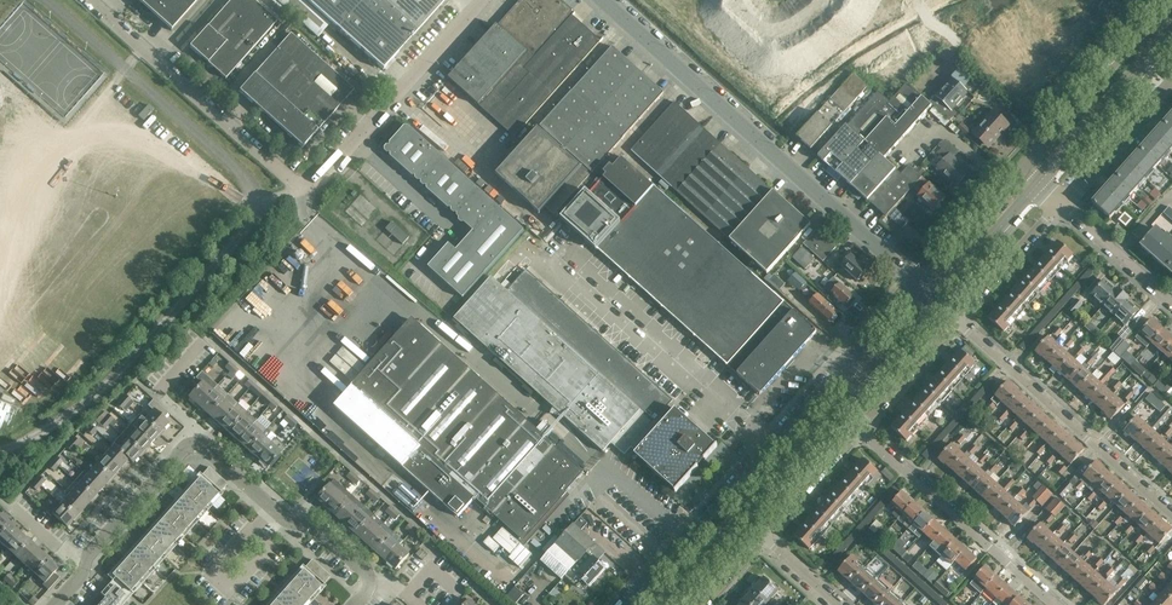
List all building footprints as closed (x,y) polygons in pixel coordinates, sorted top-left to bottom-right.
[(198,0),(138,0),(172,30),(198,0)] [(278,22),(253,0),(231,0),(190,47),(226,79),(278,22)] [(318,37),(331,23),(382,69),(383,70),(446,0),(276,0),(318,37)] [(498,26),(529,52),(535,58),(575,13),(561,0),(521,0),(498,26)] [(876,89),(953,0),(773,0),(876,89)] [(575,13),(535,58),(525,68),(553,94),(604,39),(575,13)] [(497,25),(491,31),(448,79),(478,106),(479,105),(529,52),(498,26),(497,25)] [(240,91),(276,123),(327,66),(291,34),(240,91)] [(665,93),(613,47),(540,127),(593,174),(665,93)] [(529,52),(479,105),(515,138),(553,94),(525,68),(535,58),(529,52)] [(354,90),(327,66),(276,123),(303,148),(354,90)] [(975,97),(984,87),(964,70),(955,79),(975,97)] [(797,137),(798,137),(811,150),(833,126),(868,87),(854,74),(819,113),(797,137)] [(930,103),(936,109),(932,113),(945,125),(956,113),(953,110),(952,111),(951,110),(967,93),(951,78),(930,103)] [(878,92),(868,104),(904,136),(931,107),(907,85),(890,103),(878,92)] [(631,151),(659,176),(703,127),(675,102),(631,151)] [(904,136),(868,104),(847,127),(865,143),(879,156),(883,160),(904,136)] [(1010,125),(993,110),(973,134),(979,139),(981,137),(991,146),(1010,125)] [(1092,203),(1109,219),(1171,148),(1171,114),(1092,203)] [(962,123),(961,124),(955,119),(952,123),(958,128),(967,136),(971,131),(962,123)] [(525,230),(408,126),(405,127),(390,144),(390,146),(388,146),(385,150),(385,152),(388,154),(391,154),(391,157),(412,176),(416,176),(416,179),(418,181),(422,181),(422,184),(424,187),(428,186),(427,189),(449,208),(452,208),(452,212),(455,214),(458,213),(458,216),(460,218),(459,221),(462,223),(465,223),(474,231),(457,251),(450,244),(429,268),(464,299),(525,230)] [(555,216),(593,174),(540,127),(496,175),(540,215),(546,208),(555,216)] [(792,208),(716,139),(703,127),(659,176),(753,260),(788,221),(784,217),(792,208)] [(819,157),(837,173),(865,143),(847,127),(846,127),(819,157)] [(951,153),(937,168),(957,186),(969,172),(954,158),(960,152),(948,141),(942,142),(938,146),(943,150),(949,152),(951,153)] [(879,156),(851,186),(868,201),(896,171),(892,167),(883,160),(879,156)] [(565,221),(597,251),(655,186),(623,157),(565,221)] [(896,171),(868,201),(886,217),(888,215),(894,207),(919,180),(921,181),(923,179),(909,166),(901,175),(896,171)] [(945,198),(923,179),(921,181),(919,184),(924,189),(918,197),(924,203),(926,201),(935,209),(945,198)] [(655,186),(597,251),(630,280),(687,215),(655,186)] [(894,207),(888,215),(903,229),(909,221),(894,207)] [(687,215),(630,280),(662,309),(720,245),(687,215)] [(393,222),(386,230),(377,240),(394,255),(404,245),(410,238),(393,222)] [(1167,235),(1165,237),(1155,228),(1140,245),(1171,274),(1171,240),(1167,235)] [(798,260),(809,249),(812,251),(816,246),(828,257),(836,247),(817,230),(804,244),(793,255),(798,260)] [(1004,332),(1061,268),(1065,272),(1069,267),(1065,264),(1073,255),(1058,242),(989,319),(1004,332)] [(720,245),(662,309),(694,338),(752,274),(720,245)] [(858,282),(868,271),(851,257),(845,264),(839,259),(834,264),(844,273),(845,271),(858,282)] [(455,319),(487,348),(543,285),(527,270),(508,291),(492,277),(455,319)] [(1091,275),(1088,272),(1021,346),(1025,349),(1077,291),(1091,275)] [(789,281),(800,291),(807,283),(796,273),(789,281)] [(752,274),(694,338),(727,367),(728,366),(785,303),(752,274)] [(785,284),(775,275),(775,274),(768,282),(779,292),(785,284)] [(833,279),(830,282),(825,278),(821,283),(819,282),(816,286),(822,291),(825,288),(832,295),(845,307),(854,298),(840,285),(840,286),(833,279)] [(1104,306),(1105,305),(1117,291),(1105,281),(1092,295),(1104,306)] [(635,367),(543,285),(487,348),(578,430),(635,367)] [(1118,290),(1117,291),(1105,305),(1115,314),(1114,315),(1127,301),(1128,299),(1118,290)] [(819,296),(814,302),(811,306),(818,312),(830,324),(839,314),(819,296)] [(1083,304),(1077,299),(1068,309),(1074,315),(1083,304)] [(1139,311),(1127,301),(1114,315),(1126,325),(1139,311)] [(785,303),(728,366),(738,375),(760,395),(761,394),(762,395),(817,333),(816,333),(817,332),(795,312),(794,312),(785,303)] [(1147,348),(1151,343),(1163,330),(1152,319),(1135,338),(1147,348)] [(524,540),(583,473),(413,321),(353,387),(421,448),(402,469),(458,518),(476,498),(524,540)] [(1057,337),(1063,331),(1058,327),(1052,333),(1057,337)] [(1163,330),(1151,343),(1163,353),(1171,343),(1171,338),(1163,330)] [(1065,344),(1069,348),(1078,338),(1073,334),(1065,344)] [(1118,335),(1107,347),(1120,358),(1130,347),(1118,335)] [(1042,356),(1048,361),(1060,348),(1049,338),(1036,352),(1041,357),(1042,356)] [(827,354),(833,347),(829,343),(823,351),(827,354)] [(1163,353),(1171,361),(1171,343),(1163,353)] [(963,348),(976,362),(980,359),(967,345),(963,348)] [(1080,346),(1074,352),(1080,357),(1085,351),(1080,346)] [(1060,348),(1048,361),(1058,371),(1071,357),(1060,348)] [(907,441),(954,388),(975,364),(961,351),(892,428),(907,441)] [(1082,367),(1069,381),(1080,390),(1092,377),(1086,371),(1096,361),(1091,356),(1082,367)] [(1071,357),(1058,371),(1069,381),(1082,367),(1071,357)] [(1136,361),(1131,367),(1141,377),(1147,370),(1136,361)] [(235,367),(230,363),(226,367),(230,371),(235,367)] [(235,367),(230,371),(235,376),(239,371),(235,367)] [(635,367),(578,430),(604,453),(612,444),(625,455),(632,448),(633,450),(670,408),(669,407),(674,401),(635,367)] [(1102,377),(1107,381),(1112,375),(1107,370),(1102,377)] [(1147,370),(1141,377),(1142,377),(1143,376),(1154,385),(1158,381),(1147,371),(1147,370)] [(202,372),(192,383),(197,388),(189,398),(196,404),(194,406),(197,408),(217,386),(202,372)] [(1092,377),(1080,390),(1091,400),(1103,386),(1092,377)] [(991,379),(923,455),(927,459),(995,382),(991,379)] [(254,384),(249,380),(245,385),(250,389),(254,384)] [(1117,391),(1123,384),(1117,380),(1112,386),(1117,391)] [(1158,381),(1154,385),(1165,395),(1171,388),(1168,385),(1165,387),(1158,381)] [(1009,382),(996,396),(986,407),(991,412),(996,406),(998,407),(1002,402),(1007,406),(1019,393),(1014,388),(1015,387),(1009,382)] [(254,384),(250,389),(256,394),(260,390),(254,384)] [(208,415),(227,395),(217,386),(197,408),(200,411),(202,409),(208,415)] [(1103,386),(1091,400),(1101,410),(1114,396),(1103,386)] [(1129,401),(1134,395),(1130,391),(1124,397),(1129,401)] [(1030,402),(1019,393),(1007,406),(997,418),(1002,422),(1012,411),(1018,416),(1030,402)] [(216,426),(236,404),(227,395),(208,415),(215,422),(214,423),(216,426)] [(131,400),(127,396),(122,401),(127,405),(131,400)] [(1114,396),(1101,410),(1106,415),(1112,421),(1125,406),(1114,396)] [(273,402),(269,398),(265,402),(269,406),(273,402)] [(152,411),(144,420),(159,434),(168,424),(163,419),(168,413),(152,400),(147,406),(152,411)] [(0,429),(10,404),(0,401),(0,429)] [(127,405),(122,401),(118,405),(123,409),(127,405)] [(273,402),(269,406),(274,411),(278,406),(273,402)] [(1041,412),(1030,402),(1018,416),(1029,426),(1041,412)] [(228,433),(246,412),(236,404),(216,426),(220,429),(221,427),(228,433)] [(1158,436),(1154,433),(1171,413),(1171,410),(1166,405),(1147,426),(1135,440),(1146,450),(1158,436)] [(1147,407),(1142,413),(1147,417),(1152,411),(1147,407)] [(674,411),(670,408),(633,450),(637,453),(635,455),(676,491),(717,446),(676,410),(674,411)] [(236,443),(256,421),(246,412),(228,433),(234,439),(233,441),(236,443)] [(1051,422),(1041,412),(1029,426),(1039,435),(1051,422)] [(114,419),(109,415),(105,420),(109,424),(114,419)] [(138,415),(130,425),(150,444),(159,434),(144,420),(138,415)] [(293,419),(288,415),(284,420),(289,424),(293,419)] [(1131,436),(1135,440),(1147,426),(1138,417),(1124,432),(1130,437),(1131,436)] [(293,419),(289,424),(294,428),(298,423),(293,419)] [(109,424),(105,420),(101,425),(105,429),(109,424)] [(1013,431),(1018,425),(1013,420),(1007,427),(1013,431)] [(256,421),(236,443),(239,446),(240,444),(247,450),(265,430),(256,421)] [(1062,432),(1051,422),(1039,435),(1050,445),(1062,432)] [(150,444),(130,425),(121,435),(141,453),(150,444)] [(97,431),(94,428),(92,426),(88,431),(93,435),(97,431)] [(1171,433),(1171,429),(1169,426),(1163,433),(1168,437),(1171,433)] [(265,430),(247,450),(253,456),(252,458),(255,461),(270,444),(265,439),(270,434),(265,430)] [(1023,441),(1029,434),(1024,430),(1018,437),(1023,441)] [(1073,441),(1062,432),(1050,445),(1061,455),(1073,441)] [(956,440),(961,445),(967,439),(961,434),(956,440)] [(141,453),(121,435),(112,444),(114,445),(113,446),(133,463),(141,453)] [(1157,460),(1169,446),(1158,436),(1146,450),(1157,460)] [(71,443),(76,447),(80,442),(75,438),(71,443)] [(275,439),(270,444),(255,461),(258,463),(259,461),(267,468),(285,448),(275,439)] [(1078,446),(1073,441),(1061,455),(1072,465),(1085,450),(1079,445),(1078,446)] [(71,443),(67,447),(72,451),(76,447),(71,443)] [(946,464),(951,469),(964,454),(953,444),(940,459),(945,464),(946,464)] [(968,451),(973,455),(978,449),(973,444),(968,451)] [(1035,451),(1040,456),(1046,450),(1041,445),(1035,451)] [(113,446),(104,456),(120,469),(128,460),(132,464),(133,463),(113,446)] [(1171,464),(1171,449),(1169,446),(1157,460),(1167,469),(1171,464)] [(975,464),(962,478),(972,488),(985,474),(989,470),(993,474),(999,467),(994,463),(989,468),(984,464),(989,458),(983,453),(974,463),(975,464)] [(964,454),(951,469),(962,478),(975,464),(974,463),(964,454)] [(1050,465),(1056,459),(1051,454),(1045,460),(1050,465)] [(104,456),(96,465),(111,479),(120,469),(104,456)] [(63,462),(58,457),(53,463),(58,467),(63,462)] [(810,550),(844,512),(846,514),(848,512),(846,510),(878,473),(864,460),(796,537),(810,550)] [(1098,462),(1085,476),(1081,481),(1080,480),(1074,487),(1070,483),(1060,494),(1070,503),(1080,491),(1085,485),(1087,487),(1091,482),(1096,486),(1108,473),(1102,468),(1103,467),(1098,462)] [(58,467),(53,463),(50,467),(54,471),(58,467)] [(96,465),(87,474),(84,472),(102,489),(111,479),(96,465)] [(1062,476),(1068,469),(1062,465),(1057,471),(1062,476)] [(130,592),(227,484),(209,468),(111,576),(117,582),(116,583),(103,598),(104,599),(98,604),(118,604),(128,594),(130,592)] [(1028,469),(1022,474),(1037,490),(1043,485),(1028,469)] [(102,489),(84,472),(75,482),(93,498),(102,489)] [(352,481),(356,476),(352,472),(348,477),(352,481)] [(1118,483),(1108,473),(1096,486),(1091,491),(1086,497),(1091,502),(1101,491),(1106,496),(1118,483)] [(985,474),(972,488),(983,498),(996,483),(985,474)] [(357,485),(361,480),(356,476),(352,481),(357,485)] [(45,489),(41,485),(45,481),(41,477),(36,482),(44,490),(45,489)] [(996,483),(983,498),(994,507),(1007,493),(1006,493),(1016,482),(1011,478),(1001,488),(996,483)] [(317,499),(324,506),(323,508),(326,510),(345,489),(335,480),(317,499)] [(44,490),(36,482),(32,486),(40,494),(44,490)] [(93,498),(75,482),(67,491),(70,494),(69,495),(84,508),(93,498)] [(1129,492),(1118,483),(1106,496),(1117,506),(1129,492)] [(1017,502),(1005,517),(1010,521),(1009,522),(1015,527),(1028,512),(1038,502),(1042,506),(1053,494),(1043,486),(1027,503),(1023,507),(1017,502)] [(830,567),(874,517),(881,509),(898,490),(895,487),(826,564),(830,567)] [(1007,493),(994,507),(1005,517),(1017,502),(1026,492),(1021,487),(1012,497),(1007,493)] [(345,489),(326,510),(329,513),(331,512),(337,517),(355,498),(345,489)] [(376,494),(371,490),(367,494),(372,498),(376,494)] [(1129,492),(1117,506),(1128,515),(1140,502),(1129,492)] [(892,505),(903,515),(914,503),(903,493),(892,505)] [(376,494),(372,498),(377,503),(381,498),(376,494)] [(69,495),(60,504),(76,518),(84,508),(69,495)] [(355,498),(337,517),(344,523),(342,525),(345,528),(364,506),(355,498)] [(1055,518),(1065,506),(1056,498),(1045,509),(1050,513),(1044,520),(1049,524),(1055,518)] [(60,504),(56,500),(45,512),(50,517),(52,515),(67,528),(76,518),(60,504)] [(1096,506),(1101,511),(1107,505),(1102,500),(1096,506)] [(1140,502),(1128,515),(1133,520),(1129,525),(1129,524),(1123,531),(1128,536),(1134,529),(1138,525),(1151,512),(1140,502)] [(924,512),(914,503),(903,515),(908,519),(903,525),(908,529),(909,529),(913,524),(924,512)] [(364,506),(345,528),(349,531),(350,529),(357,535),(370,519),(374,515),(364,506)] [(395,511),(391,507),(387,512),(391,516),(395,511)] [(881,509),(874,517),(881,523),(888,515),(881,509)] [(395,511),(391,516),(396,520),(400,515),(395,511)] [(924,534),(935,522),(924,512),(909,529),(920,538),(924,534)] [(1151,512),(1138,525),(1143,529),(1134,540),(1139,545),(1144,539),(1144,538),(1148,534),(1149,535),(1161,521),(1151,512)] [(1118,526),(1124,520),(1118,515),(1113,521),(1118,526)] [(9,524),(0,516),(0,534),(9,524)] [(594,546),(580,532),(588,524),(581,517),(573,526),(555,545),(541,561),(562,580),(565,577),(571,582),(577,576),(589,588),(606,569),(597,561),(605,552),(596,544),(594,546)] [(370,519),(357,535),(363,541),(362,542),(365,545),(380,528),(370,519)] [(1149,535),(1160,545),(1171,532),(1171,529),(1167,525),(1167,526),(1161,521),(1149,535)] [(945,531),(935,522),(924,534),(934,543),(945,531)] [(1052,534),(1040,548),(1050,558),(1063,544),(1058,539),(1067,528),(1062,523),(1052,534)] [(0,534),(0,543),(5,547),(18,533),(9,524),(0,534)] [(384,524),(380,528),(365,545),(368,548),(370,546),(376,552),(390,537),(394,532),(384,524)] [(415,528),(410,524),(406,529),(411,533),(415,528)] [(1034,543),(1040,548),(1052,534),(1041,524),(1028,539),(1033,544),(1034,543)] [(415,528),(411,533),(415,537),(420,533),(415,528)] [(885,534),(879,529),(874,534),(880,539),(885,534)] [(502,531),(497,536),(504,543),(508,538),(502,531)] [(956,540),(945,531),(934,543),(939,547),(936,551),(942,556),(956,540)] [(18,533),(5,547),(15,556),(28,541),(18,533)] [(1067,539),(1072,544),(1077,538),(1072,533),(1067,539)] [(885,534),(880,539),(887,545),(891,540),(885,534)] [(867,540),(939,604),(948,604),(871,535),(867,540)] [(390,537),(376,552),(383,558),(381,560),(384,563),(399,546),(390,537)] [(966,550),(956,540),(942,556),(952,565),(955,562),(966,550)] [(28,541),(15,556),(25,565),(38,550),(28,541)] [(523,543),(511,555),(522,565),(533,553),(523,543)] [(1063,544),(1050,558),(1061,568),(1074,553),(1063,544)] [(1150,555),(1156,549),(1151,544),(1145,551),(1150,555)] [(399,546),(384,563),(388,566),(389,564),(396,570),(410,555),(399,546)] [(900,548),(896,553),(902,558),(906,553),(900,548)] [(1074,553),(1061,568),(1072,577),(1085,563),(1094,553),(1088,548),(1079,558),(1074,553)] [(422,549),(417,555),(423,561),(428,555),(422,549)] [(38,550),(25,565),(34,574),(48,559),(38,550)] [(977,560),(966,550),(955,562),(966,572),(977,560)] [(906,553),(902,558),(913,567),(916,563),(912,559),(906,553)] [(865,569),(867,567),(866,566),(864,568),(852,557),(838,572),(875,604),(905,604),(865,569)] [(1085,563),(1072,577),(1082,587),(1095,573),(1095,572),(1104,562),(1099,557),(1090,567),(1085,563)] [(48,559),(34,574),(44,582),(42,585),(47,590),(58,578),(53,573),(58,568),(48,559)] [(330,577),(312,560),(271,604),(305,604),(330,577)] [(922,577),(923,576),(927,572),(921,566),(916,572),(922,577)] [(986,589),(996,577),(986,567),(971,584),(981,594),(986,589)] [(1104,573),(1109,578),(1115,571),(1110,567),(1104,573)] [(927,572),(923,576),(931,584),(936,579),(934,576),(936,574),(930,568),(927,572)] [(1095,573),(1082,587),(1093,597),(1106,582),(1095,573)] [(1163,573),(1158,578),(1164,583),(1169,578),(1163,573)] [(9,574),(4,580),(8,584),(13,578),(9,574)] [(765,577),(763,580),(760,577),(758,577),(752,585),(752,586),(770,602),(780,591),(765,577)] [(1007,586),(996,577),(986,589),(996,598),(1007,586)] [(1121,588),(1126,582),(1121,577),(1115,583),(1121,588)] [(13,578),(8,584),(13,588),(19,583),(13,578)] [(1148,582),(1144,578),(1136,587),(1140,591),(1148,582)] [(944,597),(945,596),(949,591),(938,582),(934,587),(944,597)] [(1093,597),(1099,601),(1098,602),(1101,604),(1106,604),(1117,592),(1106,582),(1093,597)] [(1153,583),(1149,588),(1155,594),(1160,589),(1153,583)] [(1164,593),(1171,601),(1171,584),(1164,593)] [(752,586),(752,587),(750,587),(742,596),(742,597),(750,604),(767,604),(770,602),(752,586)] [(1007,586),(996,598),(1002,604),(1001,604),(1009,604),(1017,596),(1007,586)] [(1154,604),(1155,604),(1171,604),(1171,601),(1164,593),(1154,604)] [(1017,596),(1009,604),(1028,604),(1017,596)] [(29,602),(32,604),(36,604),(39,601),(34,597),(29,602)]
